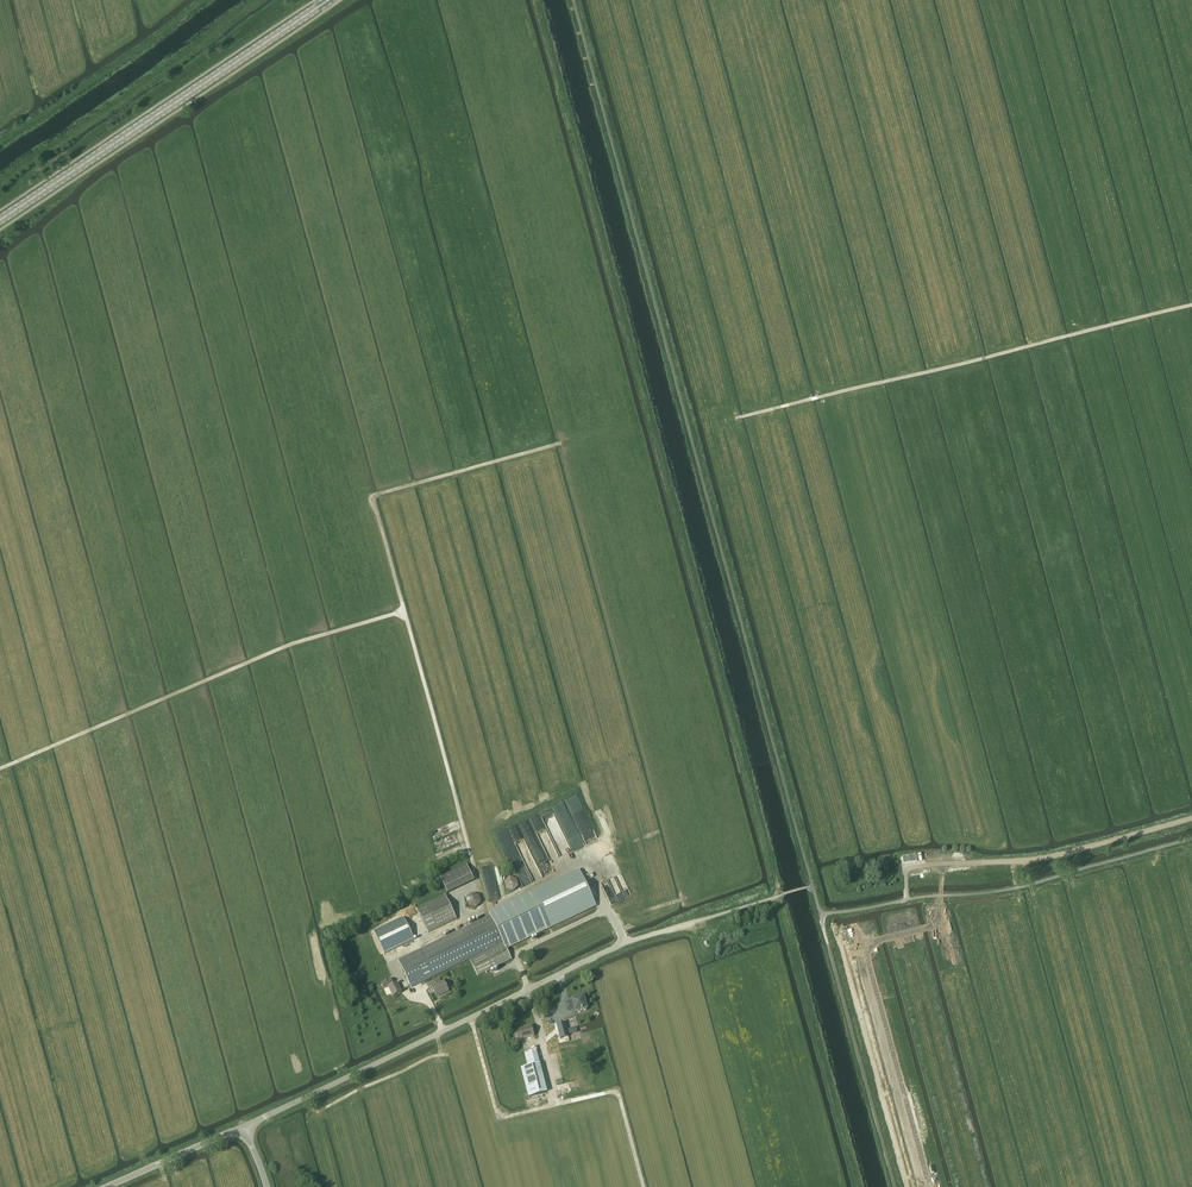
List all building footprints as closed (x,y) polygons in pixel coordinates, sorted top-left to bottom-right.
[(489,914),(490,915),(398,960),(408,981),(410,987),(411,988),(470,960),(478,977),(498,967),(497,967),(512,960),(506,948),(551,927),(534,892),(489,914)] [(457,919),(445,895),(416,909),(428,933),(457,919)] [(403,918),(374,932),(384,954),(414,940),(403,918)] [(400,991),(410,987),(408,981),(398,986),(397,984),(393,986),(390,979),(381,984),(384,989),(388,987),(393,997),(401,994),(400,991)] [(444,994),(449,991),(444,981),(436,985),(435,981),(427,984),(429,989),(432,987),(436,996),(443,993),(444,994)] [(565,1003),(567,1011),(573,1009),(572,1008),(574,1007),(575,1011),(581,1009),(581,1010),(583,1010),(582,1009),(583,1009),(586,1011),(589,1006),(586,1004),(584,996),(572,999),(573,1001),(565,1003)] [(577,1032),(576,1028),(567,1030),(565,1023),(557,1025),(561,1038),(568,1036),(568,1035),(577,1032)] [(516,1030),(519,1040),(534,1036),(531,1026),(516,1030)] [(525,1054),(528,1066),(539,1064),(539,1063),(536,1051),(525,1054)]
